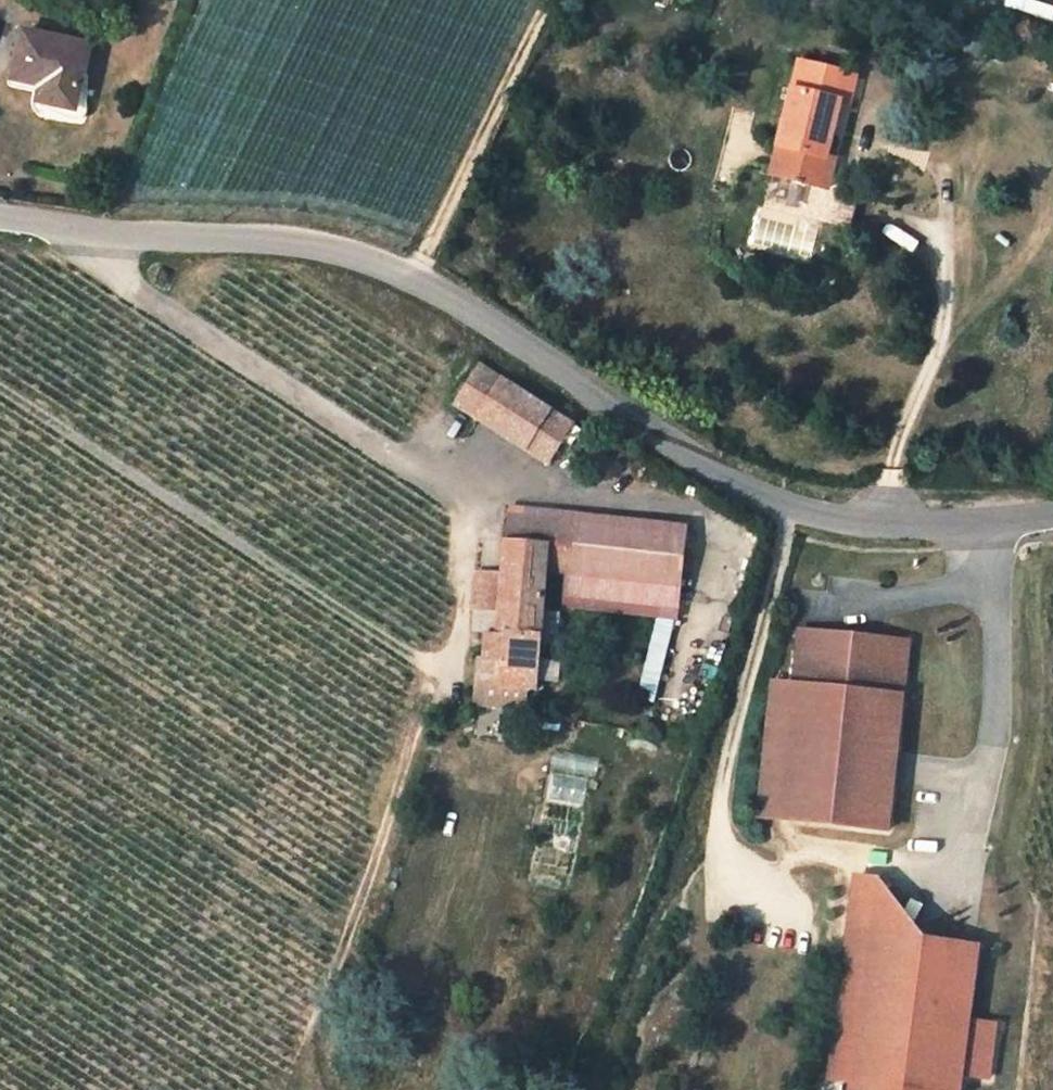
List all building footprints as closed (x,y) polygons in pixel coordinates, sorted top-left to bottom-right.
[(17,75),(55,81),(68,17),(2,4),(0,17),(0,55),(20,59),(17,75)] [(444,390),(533,450),(560,410),(471,351),(444,390)] [(496,496),(492,527),(537,533),(534,558),(551,560),(546,596),(662,610),(673,516),(496,496)] [(489,624),(484,672),(507,674),(519,676),(534,558),(537,533),(492,527),(487,563),(483,594),(479,623),(489,624)] [(464,560),(459,591),(483,594),(487,563),(464,560)] [(740,801),(760,803),(870,814),(886,654),(889,625),(780,616),(774,669),(754,666),(740,801)] [(489,624),(479,623),(473,622),(472,640),(461,640),(455,689),(504,697),(507,674),(484,672),(489,624)] [(971,1002),(944,999),(953,925),(899,918),(853,857),(830,855),(805,1057),(827,1060),(823,1089),(932,1089),(937,1053),(964,1056),(971,1002)]
